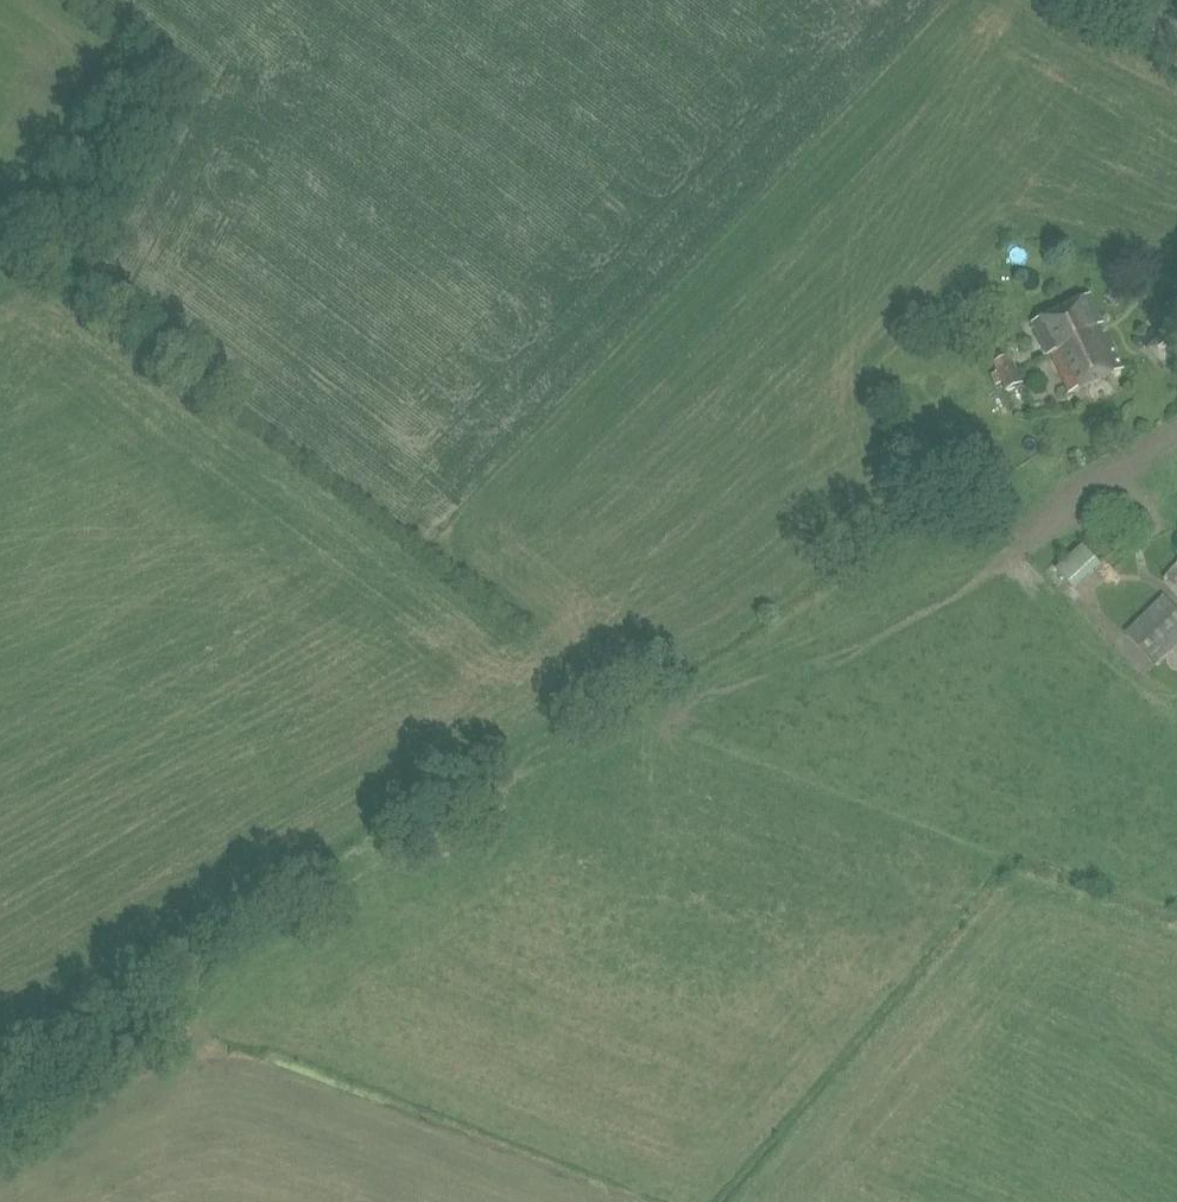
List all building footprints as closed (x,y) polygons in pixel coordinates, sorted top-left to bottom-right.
[(1093,297),(1035,324),(1050,356),(1052,355),(1070,394),(1126,369),(1093,297)] [(1006,392),(1024,384),(1014,361),(996,370),(997,372),(991,375),(995,385),(1002,382),(1006,392)] [(1093,568),(1103,559),(1090,544),(1061,570),(1082,594),(1101,577),(1093,568)] [(1176,645),(1176,607),(1165,595),(1126,633),(1157,665),(1176,645)]
